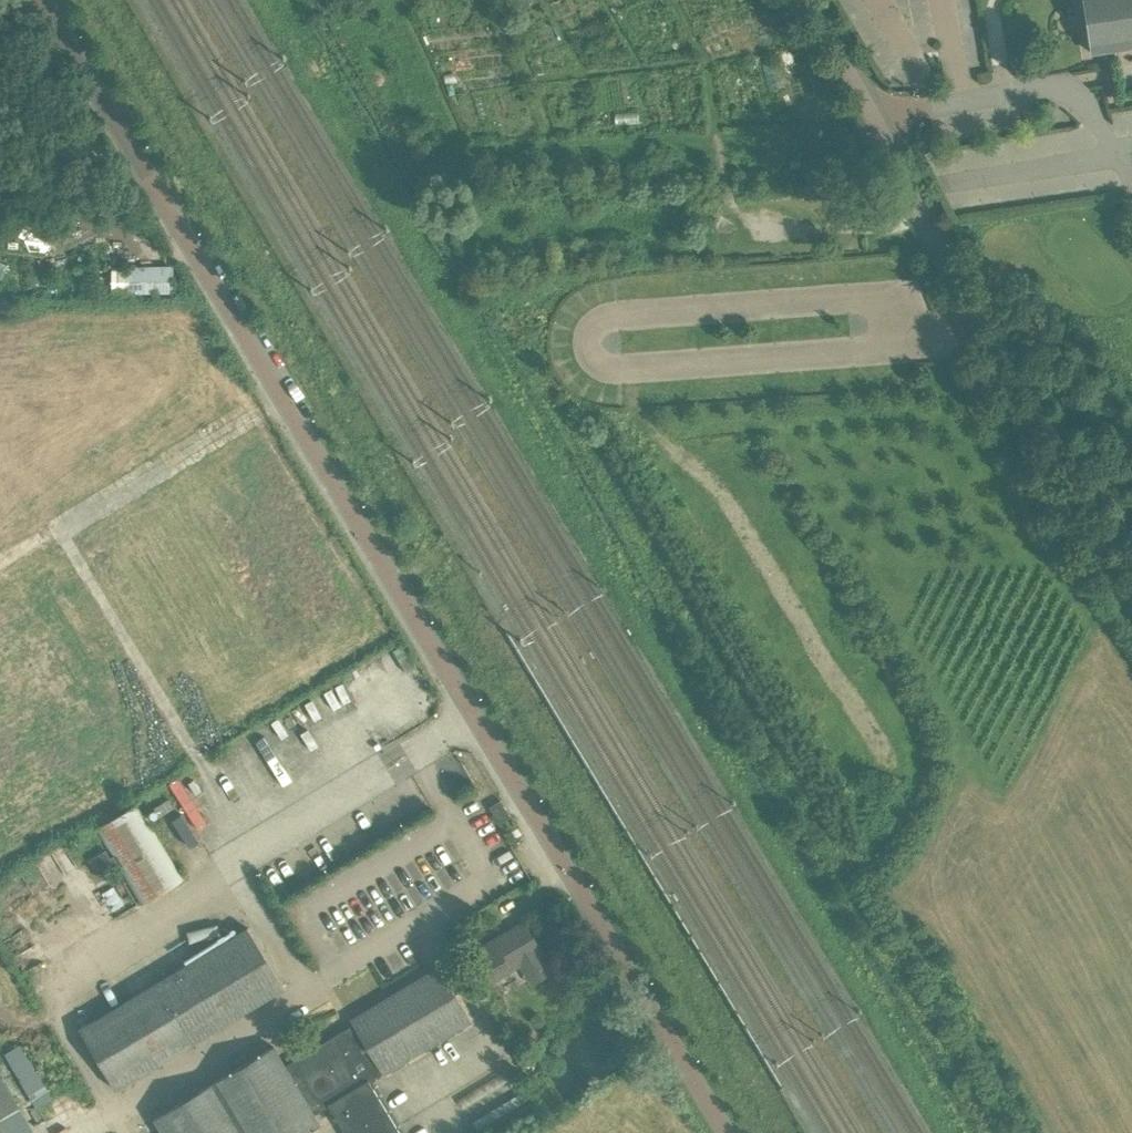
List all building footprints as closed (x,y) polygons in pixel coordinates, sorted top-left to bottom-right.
[(1092,53),(1131,47),(1131,0),(1083,0),(1092,53)] [(455,93),(452,84),(445,86),(448,95),(455,93)] [(127,266),(127,293),(173,293),(173,266),(127,266)] [(489,807),(499,822),(510,816),(501,800),(489,807)] [(89,859),(100,878),(118,867),(141,905),(183,880),(138,804),(95,829),(107,849),(89,859)] [(523,921),(494,939),(477,949),(495,979),(524,962),(536,981),(552,971),(540,952),(542,951),(523,921)] [(79,1029),(115,1089),(284,988),(248,927),(79,1029)] [(163,1132),(304,1132),(320,1124),(314,1114),(328,1105),(345,1132),(400,1132),(369,1081),(470,1021),(438,967),(351,1020),(355,1028),(287,1069),(273,1046),(153,1117),(163,1132)] [(129,994),(156,979),(151,969),(123,984),(129,994)] [(26,1042),(9,1050),(34,1105),(51,1097),(26,1042)] [(19,1106),(0,1076),(0,1117),(19,1106)]
